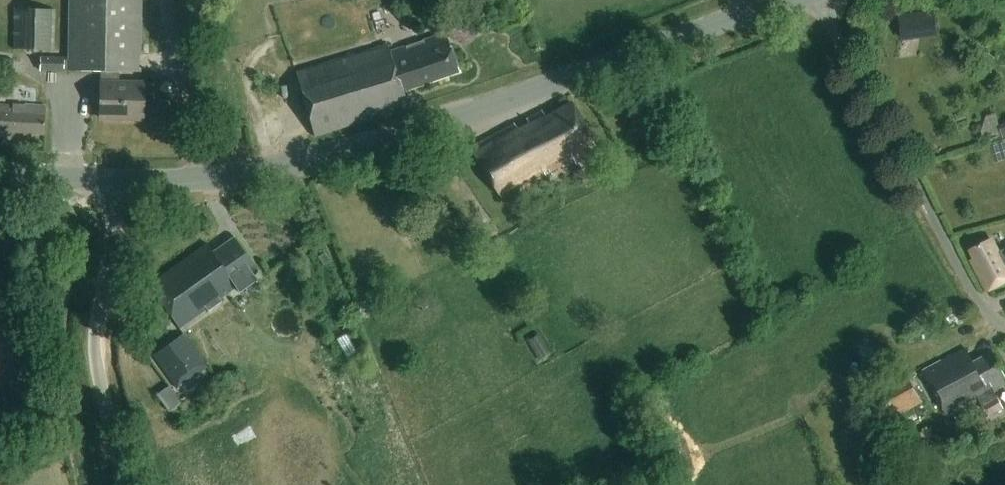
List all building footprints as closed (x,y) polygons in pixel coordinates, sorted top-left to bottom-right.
[(142,83),(117,83),(117,71),(139,71),(140,0),(68,0),(67,70),(99,71),(99,83),(98,117),(123,117),(123,118),(142,119),(142,83)] [(14,7),(13,35),(13,37),(6,37),(5,47),(53,49),(55,9),(14,7)] [(984,26),(988,38),(1000,35),(996,22),(984,26)] [(387,43),(296,71),(317,134),(408,102),(402,86),(459,66),(446,31),(390,51),(387,43)] [(64,70),(64,56),(40,56),(40,70),(64,70)] [(12,74),(14,59),(0,57),(0,73),(12,74)] [(575,162),(597,150),(571,103),(545,117),(541,110),(526,118),(528,123),(516,128),(513,123),(468,146),(500,196),(518,185),(520,188),(549,171),(572,157),(575,162)] [(8,141),(9,132),(24,132),(33,132),(42,133),(43,108),(30,107),(12,107),(0,107),(0,140),(8,141)] [(583,168),(574,173),(580,183),(589,178),(583,168)] [(206,243),(149,284),(180,329),(208,309),(209,310),(222,301),(220,298),(236,287),(240,292),(257,279),(254,275),(257,273),(256,271),(233,237),(212,252),(206,243)] [(982,244),(972,249),(976,258),(973,259),(989,290),(1004,282),(1004,249),(1000,252),(993,238),(982,244)] [(184,332),(153,355),(177,389),(209,367),(184,332)] [(526,338),(540,360),(550,353),(537,332),(526,338)] [(980,395),(990,415),(1004,408),(998,396),(993,399),(989,390),(1004,382),(1004,380),(991,352),(971,362),(965,349),(928,367),(935,381),(930,384),(946,416),(980,399),(979,395),(980,395)] [(878,391),(893,419),(923,403),(908,374),(878,391)]
